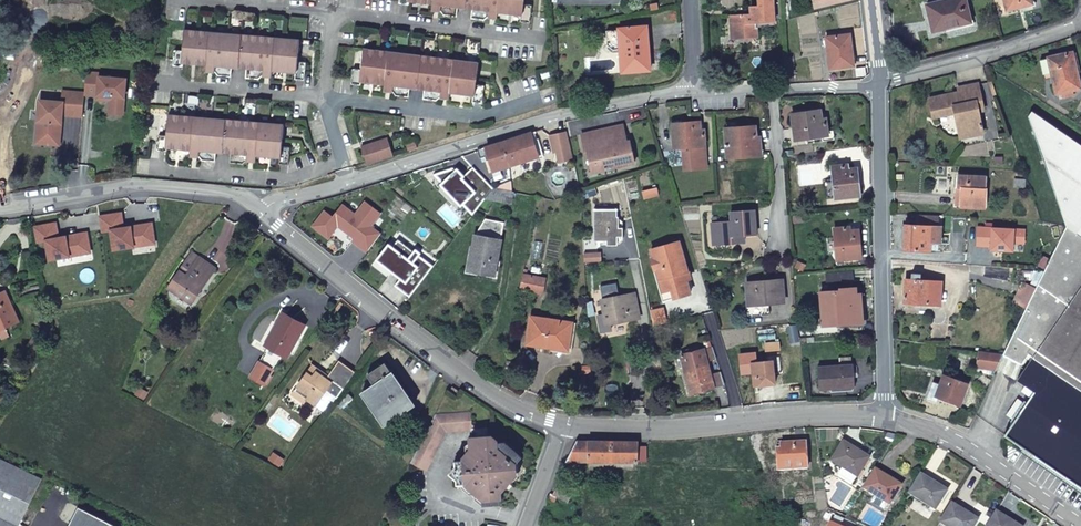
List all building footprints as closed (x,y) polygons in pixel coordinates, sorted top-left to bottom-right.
[(529,20),(529,19),(531,4),(522,2),(523,0),(419,0),(431,2),(430,8),(440,9),(442,12),(455,14),(456,5),(473,7),(472,16),(497,16),(497,11),(520,14),(519,19),(529,20)] [(732,15),(733,38),(756,37),(755,22),(773,21),(772,0),(758,0),(758,6),(750,7),(750,15),(732,15)] [(931,4),(934,17),(929,18),(932,32),(969,22),(964,0),(947,0),(931,4)] [(1019,7),(1018,3),(1030,1),(1030,0),(1003,0),(1006,10),(1019,7)] [(159,27),(139,30),(141,40),(157,37),(159,27)] [(650,70),(649,49),(644,50),(642,27),(619,28),(606,30),(608,49),(612,53),(620,52),(622,73),(650,70)] [(300,38),(185,29),(183,50),(175,50),(173,64),(183,65),(183,63),(207,64),(206,70),(216,71),(219,75),(230,75),(231,66),(249,68),(248,77),(260,77),(264,75),(272,75),(273,69),(296,71),(296,76),(305,77),(306,60),(299,59),(300,38)] [(840,36),(826,37),(829,68),(853,66),(850,38),(841,39),(840,36)] [(476,83),(478,63),(478,60),(364,45),(361,66),(353,66),(351,80),(360,81),(360,79),(384,82),(383,88),(392,90),(394,93),(407,94),(408,85),(425,87),(424,97),(435,98),(439,95),(448,97),(449,91),(472,94),(472,100),(482,101),(484,84),(476,83)] [(1040,58),(1044,72),(1051,70),(1052,76),(1056,92),(1080,87),(1073,51),(1040,58)] [(101,72),(87,71),(85,92),(85,93),(98,94),(98,98),(108,99),(108,95),(111,95),(111,99),(110,108),(124,109),(126,78),(100,75),(101,72)] [(984,109),(978,82),(958,86),(959,90),(929,97),(933,116),(956,112),(961,136),(983,132),(979,110),(984,109)] [(85,93),(85,92),(64,90),(63,101),(40,99),(37,134),(60,136),(62,114),(83,115),(85,93)] [(828,134),(828,130),(826,117),(821,118),(820,109),(793,113),(796,138),(806,137),(814,136),(823,134),(828,134)] [(1042,268),(1009,339),(1027,351),(1033,355),(1017,378),(1024,383),(1021,389),(1030,395),(1004,433),(1080,485),(1080,143),(1032,109),(1029,114),(1066,223),(1042,268)] [(283,123),(169,113),(169,114),(167,135),(159,134),(157,148),(167,149),(167,147),(191,149),(191,155),(200,155),(204,159),(214,160),(215,151),(232,153),(231,161),(242,162),(247,159),(256,160),(257,155),(280,157),(279,161),(288,162),(289,144),(281,143),(283,123)] [(672,122),(674,146),(684,145),(685,167),(707,166),(705,128),(700,128),(700,120),(672,122)] [(624,123),(581,132),(585,150),(587,149),(591,171),(605,168),(604,163),(614,160),(615,165),(635,161),(631,139),(627,140),(624,123)] [(754,125),(725,127),(727,156),(761,153),(759,135),(755,135),(754,125)] [(834,129),(828,130),(828,134),(823,134),(824,140),(835,138),(834,129)] [(573,157),(567,130),(550,134),(554,150),(557,150),(559,160),(573,157)] [(533,137),(531,131),(501,141),(509,165),(539,156),(543,154),(538,136),(533,137)] [(60,144),(60,136),(37,134),(37,142),(60,144)] [(387,136),(361,145),(366,162),(392,153),(387,136)] [(509,165),(501,141),(479,148),(481,156),(488,154),(493,170),(509,165)] [(848,163),(832,165),(836,196),(860,193),(857,166),(848,167),(848,163)] [(484,200),(493,188),(474,167),(463,177),(454,167),(434,174),(472,216),(484,200)] [(961,186),(960,193),(960,205),(985,206),(987,186),(985,186),(986,175),(958,174),(957,186),(961,186)] [(1014,177),(1014,185),(1025,186),(1025,178),(1014,177)] [(510,180),(493,188),(512,192),(510,180)] [(657,186),(643,189),(645,196),(658,193),(657,186)] [(493,188),(484,200),(510,205),(513,192),(512,192),(493,188)] [(325,208),(313,223),(327,235),(337,223),(354,236),(352,239),(367,250),(381,232),(371,223),(380,212),(365,200),(355,213),(342,202),(332,214),(325,208)] [(594,209),(595,239),(607,239),(607,243),(617,243),(617,235),(619,235),(620,227),(617,226),(616,208),(594,209)] [(755,210),(732,211),(732,221),(715,222),(716,242),(744,240),(744,232),(756,231),(755,210)] [(121,211),(99,214),(102,229),(111,228),(114,247),(145,242),(144,236),(154,234),(152,221),(123,225),(120,226),(119,223),(123,222),(121,211)] [(967,215),(920,213),(920,224),(904,223),(903,247),(930,249),(930,241),(940,241),(941,222),(952,222),(952,216),(967,217),(967,215)] [(504,221),(485,218),(475,232),(468,268),(494,273),(504,221)] [(34,225),(37,240),(46,238),(50,257),(80,251),(79,245),(89,243),(87,230),(59,235),(55,236),(55,233),(58,232),(56,221),(34,225)] [(835,227),(837,259),(861,256),(858,229),(850,230),(850,226),(835,227)] [(433,264),(419,254),(421,251),(415,247),(413,249),(398,237),(381,259),(401,275),(394,284),(409,295),(433,264)] [(689,291),(686,276),(681,277),(680,271),(687,269),(686,267),(679,240),(650,247),(653,268),(655,268),(661,290),(671,287),(673,295),(689,291)] [(79,245),(80,251),(91,250),(89,243),(79,245)] [(34,264),(31,250),(23,251),(25,266),(34,264)] [(600,250),(583,251),(584,261),(601,260),(600,250)] [(192,302),(216,267),(192,251),(173,279),(181,284),(175,291),(192,302)] [(681,277),(686,276),(689,275),(687,266),(686,267),(687,269),(680,271),(681,277)] [(661,299),(673,295),(671,287),(661,290),(655,268),(653,268),(661,299)] [(1023,269),(1022,277),(1033,278),(1033,269),(1023,269)] [(545,277),(523,272),(520,287),(542,292),(545,277)] [(904,301),(929,302),(930,279),(920,278),(921,272),(912,272),(912,278),(905,278),(904,301)] [(783,278),(747,281),(748,304),(769,302),(785,300),(783,278)] [(168,286),(175,291),(181,284),(173,279),(168,286)] [(939,302),(941,279),(930,279),(929,302),(939,302)] [(748,304),(747,281),(744,282),(746,315),(770,313),(769,302),(748,304)] [(823,323),(840,322),(840,316),(862,314),(861,292),(856,293),(856,286),(821,290),(823,323)] [(1,338),(9,334),(6,327),(20,321),(6,288),(0,291),(0,335),(1,338)] [(639,316),(634,292),(601,298),(604,310),(607,309),(609,322),(639,316)] [(288,354),(305,324),(283,312),(267,342),(269,344),(282,351),(288,354)] [(840,316),(840,322),(863,321),(862,314),(840,316)] [(572,321),(530,315),(527,342),(551,347),(553,342),(569,344),(572,321)] [(42,339),(34,334),(32,338),(28,344),(37,349),(42,339)] [(1009,339),(1003,351),(1020,362),(1027,351),(1009,339)] [(779,341),(766,342),(766,349),(779,348),(779,341)] [(282,351),(269,344),(258,363),(262,365),(264,361),(273,366),(282,351)] [(681,353),(682,358),(705,352),(704,347),(681,353)] [(625,351),(627,365),(638,364),(637,349),(625,351)] [(995,368),(1003,352),(979,349),(976,366),(990,368),(995,368)] [(716,357),(714,350),(705,352),(707,360),(716,357)] [(705,352),(682,358),(691,392),(713,386),(710,374),(707,360),(705,352)] [(325,388),(337,396),(355,370),(339,359),(326,377),(320,373),(320,369),(312,364),(295,388),(315,402),(325,388)] [(773,360),(753,361),(755,383),(775,381),(773,360)] [(262,365),(258,363),(252,373),(265,380),(273,366),(264,361),(262,365)] [(853,363),(818,365),(819,388),(854,386),(853,363)] [(392,370),(388,373),(411,405),(414,403),(392,370)] [(713,386),(725,383),(721,371),(710,374),(713,386)] [(411,405),(388,373),(365,388),(376,405),(373,407),(378,415),(391,406),(397,414),(411,405)] [(967,383),(943,374),(939,382),(933,380),(927,397),(936,400),(938,395),(959,403),(967,383)] [(460,388),(454,384),(451,388),(458,392),(460,388)] [(361,391),(373,407),(376,405),(365,388),(361,391)] [(348,391),(336,402),(342,407),(353,396),(348,391)] [(384,423),(397,414),(391,406),(378,415),(384,423)] [(473,410),(436,412),(412,460),(426,467),(446,427),(473,425),(474,425),(473,410)] [(488,424),(474,425),(473,425),(473,435),(472,435),(472,446),(473,457),(464,457),(456,458),(458,484),(479,483),(479,490),(484,490),(485,501),(498,500),(502,495),(502,489),(512,477),(511,475),(517,467),(516,459),(522,452),(506,438),(497,439),(497,441),(493,441),(493,433),(489,433),(488,424)] [(637,444),(637,439),(577,438),(567,459),(637,459),(637,444)] [(832,459),(842,465),(856,473),(857,474),(869,456),(844,440),(832,459)] [(806,442),(781,443),(781,447),(777,447),(779,468),(808,466),(806,442)] [(637,459),(646,459),(646,445),(637,444),(637,459)] [(464,454),(464,457),(473,457),(472,446),(464,454)] [(27,525),(20,522),(42,476),(0,456),(0,525),(27,525)] [(856,473),(842,465),(838,472),(851,481),(856,473)] [(876,468),(865,486),(875,492),(889,501),(901,484),(876,468)] [(922,472),(910,491),(936,507),(948,488),(922,472)] [(884,509),(889,501),(875,492),(870,500),(884,509)] [(941,520),(951,525),(973,525),(978,518),(952,502),(941,520)] [(78,505),(67,525),(120,525),(78,505)] [(987,525),(1022,525),(997,510),(987,525)] [(617,525),(627,524),(627,516),(617,517),(617,525)]
